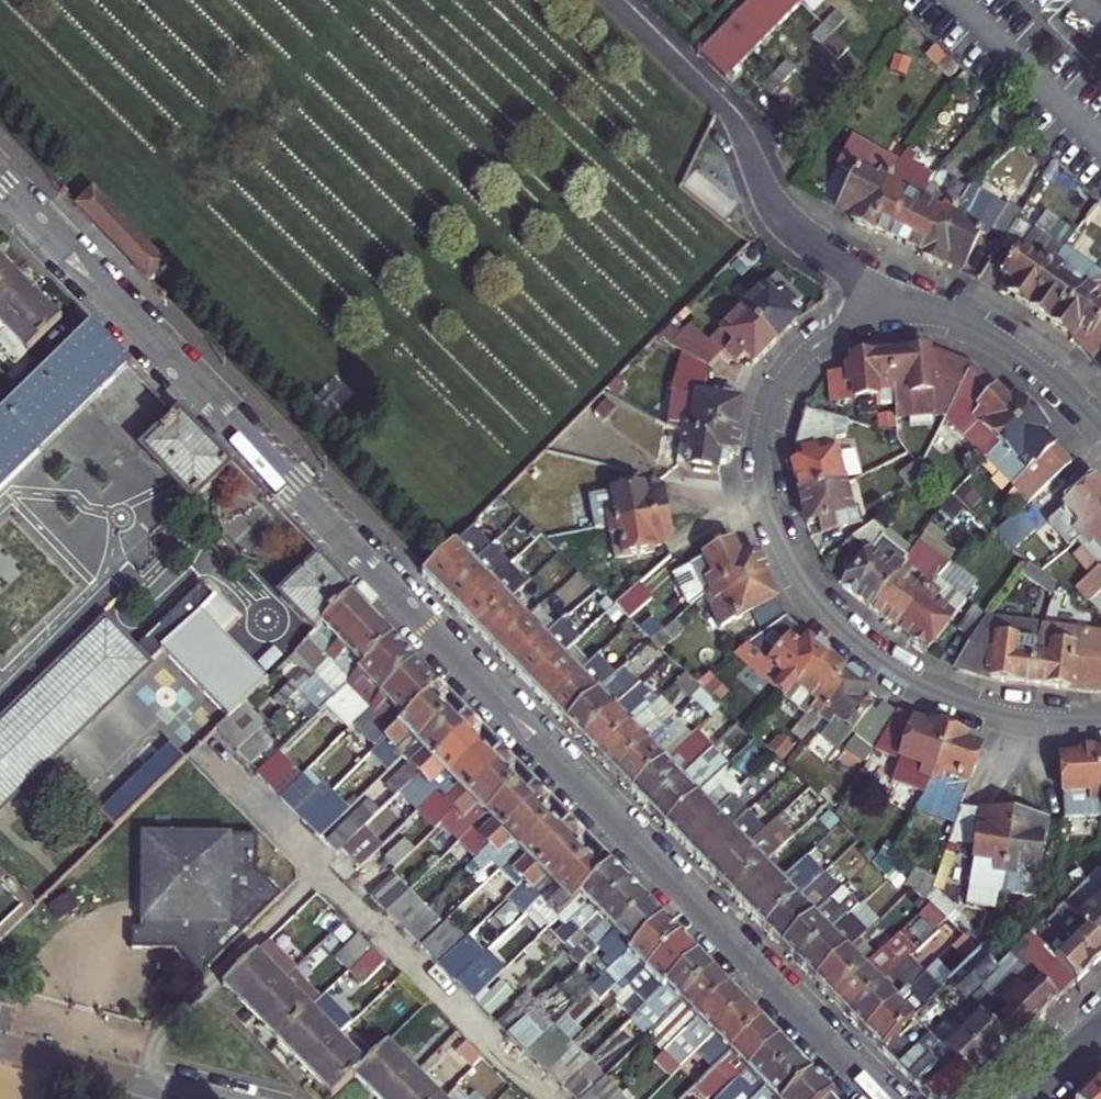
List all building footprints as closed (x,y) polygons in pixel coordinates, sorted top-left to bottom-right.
[(772,33),(797,8),(789,0),(758,0),(749,9),(772,33)] [(749,9),(726,33),(749,56),(772,33),(749,9)] [(726,33),(702,56),(726,80),(749,56),(726,33)] [(893,169),(898,158),(851,133),(834,164),(853,174),(836,208),(856,219),(853,225),(871,234),(873,230),(883,210),(874,205),(893,169)] [(883,210),(873,230),(899,243),(920,199),(897,187),(901,179),(897,177),(899,172),(893,169),(874,205),(883,210)] [(940,239),(960,202),(929,186),(921,197),(920,199),(899,243),(924,256),(934,236),(940,239)] [(75,211),(92,228),(96,225),(134,265),(132,268),(148,285),(164,269),(92,194),(75,211)] [(989,227),(1005,235),(1020,208),(1005,199),(989,227)] [(966,204),(960,202),(940,239),(934,236),(924,256),(922,260),(940,269),(943,264),(960,272),(981,231),(963,221),(967,212),(963,210),(966,204)] [(1013,286),(1007,295),(1029,310),(1043,291),(1039,288),(1057,261),(1054,258),(1059,250),(1033,231),(1028,238),(1000,277),(1013,286)] [(18,278),(0,259),(0,295),(18,278)] [(1043,291),(1029,310),(1050,324),(1060,310),(1067,315),(1084,289),(1060,270),(1063,266),(1057,261),(1039,288),(1043,291)] [(40,301),(18,278),(0,295),(0,339),(40,301)] [(773,278),(740,312),(774,345),(794,323),(786,316),(798,303),(773,278)] [(1050,324),(1071,340),(1077,332),(1088,340),(1100,321),(1100,301),(1091,294),(1095,288),(1092,286),(1088,283),(1084,289),(1067,315),(1060,310),(1050,324)] [(0,339),(0,352),(17,370),(64,326),(40,301),(0,339)] [(740,364),(745,359),(753,367),(774,345),(740,312),(712,341),(701,330),(678,352),(680,354),(708,371),(723,356),(730,362),(734,358),(740,364)] [(0,423),(0,494),(130,369),(95,332),(0,423)] [(1090,360),(1100,372),(1100,349),(1090,360)] [(929,353),(894,355),(896,395),(897,408),(897,419),(937,415),(945,418),(972,364),(929,353)] [(668,429),(674,433),(678,434),(716,439),(717,432),(735,434),(740,404),(704,399),(708,371),(680,354),(673,391),(675,392),(668,429)] [(894,355),(854,358),(854,365),(849,365),(849,385),(856,385),(856,399),(879,399),(879,409),(897,408),(896,395),(894,355)] [(1030,415),(1013,399),(1009,404),(972,364),(945,418),(948,421),(986,459),(1030,415)] [(791,455),(800,495),(842,485),(830,434),(834,420),(805,411),(791,455)] [(1035,499),(1070,466),(1041,437),(1047,431),(1030,415),(986,459),(1006,479),(1010,475),(1035,499)] [(147,454),(191,499),(194,503),(228,470),(180,420),(147,454)] [(717,432),(716,439),(678,434),(674,464),(682,466),(691,467),(690,474),(707,476),(707,473),(716,475),(717,466),(722,467),(730,461),(731,456),(736,458),(740,434),(735,434),(717,432)] [(1077,545),(1084,539),(1100,525),(1100,491),(1094,483),(1054,518),(1077,545)] [(850,513),(842,485),(800,495),(807,524),(816,523),(818,534),(860,528),(858,512),(850,513)] [(601,527),(667,519),(664,499),(658,500),(657,493),(646,494),(645,489),(590,497),(594,529),(601,527)] [(1034,529),(1019,513),(994,536),(1011,551),(1034,529)] [(667,519),(601,527),(602,536),(609,535),(612,560),(656,555),(655,549),(664,549),(663,539),(670,538),(667,519)] [(1077,545),(1100,571),(1075,590),(1086,605),(1087,604),(1096,597),(1100,593),(1100,525),(1084,539),(1077,545)] [(421,575),(438,593),(487,546),(488,546),(470,527),(421,575)] [(843,588),(871,610),(905,566),(903,563),(905,560),(883,542),(867,530),(847,545),(867,561),(843,588)] [(704,595),(739,576),(745,584),(762,575),(766,573),(757,555),(752,557),(749,551),(740,549),(735,551),(731,543),(724,547),(723,545),(710,551),(711,554),(701,559),(687,566),(689,568),(671,576),(689,611),(705,596),(704,595)] [(438,593),(457,613),(488,582),(505,565),(487,546),(438,593)] [(474,630),(506,600),(527,580),(533,574),(515,556),(505,565),(488,582),(457,613),(474,630)] [(353,599),(318,563),(281,599),(315,635),(353,599)] [(905,566),(871,610),(898,631),(932,587),(905,566)] [(704,595),(705,596),(724,628),(749,612),(763,634),(786,619),(775,602),(762,575),(745,584),(739,576),(704,595)] [(474,630),(493,650),(524,619),(545,599),(536,589),(527,580),(506,600),(474,630)] [(208,608),(216,600),(204,586),(195,595),(208,608)] [(932,587),(898,631),(925,653),(960,610),(932,587)] [(613,609),(627,623),(650,603),(636,589),(613,609)] [(1096,597),(1087,604),(1098,619),(1100,616),(1100,593),(1096,597)] [(149,667),(164,653),(229,719),(242,706),(268,681),(225,637),(239,623),(216,600),(208,608),(195,595),(135,652),(108,624),(0,729),(0,811),(149,667)] [(287,705),(294,699),(374,621),(353,599),(315,635),(273,676),(287,690),(279,697),(287,705)] [(1029,685),(1035,647),(1039,630),(1001,625),(987,615),(952,665),(971,673),(983,677),(990,680),(1029,685)] [(493,650),(510,668),(541,637),(524,619),(493,650)] [(815,673),(828,659),(828,654),(819,647),(815,647),(809,641),(802,649),(791,641),(800,632),(786,619),(763,634),(734,654),(776,692),(782,696),(786,691),(808,667),(815,673)] [(510,668),(527,685),(559,655),(576,639),(558,620),(541,637),(510,668)] [(0,722),(0,729),(108,624),(104,621),(65,659),(0,722)] [(315,720),(395,642),(374,621),(294,699),(315,720)] [(1029,685),(1068,690),(1086,691),(1100,692),(1100,635),(1039,630),(1035,647),(1029,685)] [(417,666),(395,642),(315,720),(337,743),(357,724),(417,666)] [(527,685),(545,704),(576,673),(559,655),(527,685)] [(576,673),(545,704),(562,722),(594,691),(611,675),(594,656),(576,673)] [(809,719),(816,725),(840,695),(836,692),(848,675),(828,659),(815,673),(808,667),(786,691),(813,714),(809,719)] [(417,666),(357,724),(380,749),(441,690),(417,666)] [(153,671),(149,667),(0,811),(0,819),(153,671)] [(844,741),(866,759),(870,752),(892,712),(880,703),(873,711),(858,700),(865,690),(861,686),(861,682),(852,674),(848,675),(836,692),(840,695),(816,725),(820,729),(824,724),(828,728),(819,738),(835,752),(844,741)] [(580,739),(612,708),(604,700),(621,684),(611,675),(594,691),(562,722),(580,739)] [(580,739),(596,757),(628,725),(622,718),(647,694),(637,683),(612,708),(580,739)] [(386,759),(396,769),(450,717),(442,708),(446,704),(447,697),(441,690),(380,749),(361,767),(369,775),(386,759)] [(259,732),(263,729),(242,706),(229,719),(216,731),(238,753),(259,732)] [(613,774),(646,743),(662,727),(645,709),(628,725),(596,757),(613,774)] [(930,788),(950,732),(932,726),(930,730),(915,724),(894,709),(892,712),(870,752),(901,764),(896,777),(927,787),(930,788)] [(408,791),(475,726),(470,720),(464,720),(459,726),(450,717),(396,769),(403,777),(390,791),(399,800),(408,791)] [(430,789),(438,797),(484,752),(475,744),(481,738),(482,733),(475,726),(408,791),(417,801),(430,789)] [(662,727),(646,743),(613,774),(630,791),(662,760),(654,752),(671,737),(662,727)] [(259,732),(238,753),(252,767),(273,746),(259,732)] [(961,805),(965,793),(968,787),(981,751),(963,744),(966,738),(950,732),(930,788),(927,787),(921,796),(944,804),(946,799),(961,805)] [(662,760),(630,791),(646,808),(678,777),(691,764),(695,761),(678,744),(662,760)] [(98,815),(113,830),(184,762),(170,747),(98,815)] [(1058,757),(1059,793),(1059,818),(1097,817),(1097,808),(1094,751),(1078,752),(1079,759),(1058,757)] [(484,752),(438,797),(455,814),(510,761),(503,755),(499,756),(493,761),(484,752)] [(257,777),(279,800),(301,779),(278,755),(257,777)] [(663,826),(696,794),(719,771),(725,765),(715,756),(704,767),(697,759),(695,761),(691,764),(678,777),(646,808),(663,826)] [(515,768),(510,761),(455,814),(464,825),(479,811),(486,819),(518,787),(509,778),(515,773),(515,768)] [(719,771),(696,794),(663,826),(679,843),(727,795),(735,788),(719,771)] [(302,824),(324,803),(301,779),(279,800),(302,824)] [(489,850),(544,798),(538,791),(532,791),(527,796),(518,787),(486,819),(472,832),(489,850)] [(350,805),(337,791),(324,803),(302,824),(320,842),(342,820),(339,816),(350,805)] [(696,860),(728,828),(744,812),(727,795),(679,843),(696,860)] [(921,796),(912,810),(954,826),(963,807),(964,806),(961,805),(946,799),(944,804),(921,796)] [(550,804),(544,798),(489,850),(506,868),(553,823),(544,814),(549,809),(550,804)] [(966,883),(999,889),(1011,818),(978,812),(978,810),(963,807),(954,826),(941,851),(970,858),(966,883)] [(696,860),(712,877),(745,845),(759,831),(761,830),(744,812),(728,828),(696,860)] [(363,813),(328,847),(338,857),(373,824),(363,813)] [(1011,818),(999,889),(1029,894),(1041,823),(1011,818)] [(523,886),(578,832),(574,828),(567,828),(562,832),(553,823),(506,868),(523,886)] [(729,894),(761,863),(755,855),(765,845),(764,843),(767,839),(759,831),(745,845),(712,877),(729,894)] [(523,886),(540,904),(587,858),(579,850),(584,845),(584,839),(578,832),(523,886)] [(260,836),(144,834),(143,904),(134,904),(134,928),(132,928),(131,949),(178,950),(201,974),(284,896),(259,871),(260,836)] [(381,852),(364,834),(342,855),(360,872),(381,852)] [(381,868),(390,877),(408,860),(399,851),(381,868)] [(554,925),(612,868),(606,862),(601,862),(596,867),(587,858),(540,904),(553,917),(550,920),(554,925)] [(729,894),(746,911),(778,880),(761,863),(729,894)] [(810,883),(792,866),(778,880),(746,911),(763,929),(795,898),(806,886),(810,883)] [(630,886),(612,868),(554,925),(562,934),(558,938),(567,947),(568,946),(630,886)] [(1096,872),(1083,885),(1100,903),(1100,877),(1096,872)] [(372,899),(386,915),(408,893),(394,879),(372,899)] [(763,929),(780,947),(812,915),(827,900),(819,892),(810,883),(806,886),(795,898),(763,929)] [(1083,885),(1072,896),(1087,911),(1081,916),(1066,902),(1060,907),(1100,949),(1100,903),(1083,885)] [(595,956),(648,905),(630,886),(568,946),(576,954),(571,959),(581,969),(595,956)] [(407,930),(426,912),(408,893),(386,915),(404,932),(407,930)] [(780,947),(797,965),(829,933),(828,932),(839,921),(840,922),(845,918),(827,900),(812,915),(780,947)] [(565,1017),(612,973),(665,922),(648,905),(595,956),(604,965),(558,1010),(565,1017)] [(1100,957),(1100,949),(1060,907),(1054,914),(1062,923),(1050,934),(1042,925),(1028,938),(1073,985),(1100,957)] [(442,922),(429,909),(426,912),(407,930),(419,943),(442,922)] [(797,965),(813,981),(856,939),(861,934),(845,918),(840,922),(839,921),(828,932),(829,933),(797,965)] [(630,990),(682,940),(665,922),(612,973),(630,990)] [(464,943),(447,925),(423,948),(440,966),(464,943)] [(351,968),(372,948),(358,934),(337,954),(351,968)] [(829,998),(846,1015),(893,969),(909,954),(901,945),(893,936),(877,952),(873,956),(861,967),(829,998)] [(1054,1004),(1073,985),(1028,938),(1009,959),(1022,973),(1034,984),(1054,1004)] [(829,998),(861,967),(873,956),(856,939),(813,981),(829,998)] [(617,1003),(634,1020),(698,957),(682,940),(630,990),(617,1003)] [(977,955),(962,941),(955,947),(970,962),(977,955)] [(477,956),(464,943),(440,966),(453,980),(477,956)] [(250,1014),(285,979),(295,969),(295,968),(272,944),(261,955),(257,951),(222,985),(250,1014)] [(386,962),(372,948),(351,968),(365,983),(386,962)] [(476,1001),(506,971),(489,953),(458,983),(476,1001)] [(1034,984),(1022,973),(1009,959),(995,973),(986,964),(977,955),(970,962),(945,987),(1008,1050),(1042,1016),(1054,1004),(1034,984)] [(698,957),(634,1020),(632,1022),(649,1039),(715,975),(698,957)] [(312,1007),(322,997),(295,969),(285,979),(250,1014),(277,1041),(312,1007)] [(863,1034),(910,987),(893,969),(846,1015),(863,1034)] [(686,1036),(731,991),(715,975),(649,1039),(658,1049),(665,1056),(686,1036)] [(863,1034),(880,1051),(910,1021),(916,1015),(929,1002),(931,1000),(914,983),(910,987),(863,1034)] [(973,1085),(1008,1050),(945,987),(931,1000),(929,1002),(916,1015),(910,1021),(943,1055),(954,1064),(973,1085)] [(683,1069),(746,1006),(731,991),(686,1036),(665,1056),(654,1067),(670,1083),(683,1069)] [(303,1069),(338,1035),(349,1024),(322,997),(312,1007),(277,1041),(303,1069)] [(511,1037),(532,1016),(534,1015),(523,1004),(501,1026),(511,1037)] [(714,1073),(763,1025),(746,1006),(683,1069),(692,1079),(706,1066),(714,1073)] [(549,1033),(532,1016),(511,1037),(527,1054),(549,1033)] [(943,1055),(910,1021),(880,1051),(927,1098),(959,1098),(973,1085),(954,1064),(942,1076),(926,1060),(932,1054),(937,1060),(943,1055)] [(687,1098),(701,1098),(702,1098),(711,1098),(723,1098),(781,1043),(763,1025),(714,1073),(687,1098)] [(566,1052),(571,1047),(553,1029),(549,1033),(527,1054),(549,1075),(570,1055),(566,1052)] [(345,1085),(354,1076),(366,1064),(338,1035),(303,1069),(332,1098),(345,1085)] [(377,1098),(386,1098),(415,1071),(387,1043),(366,1064),(354,1076),(377,1098)] [(481,1059),(466,1043),(456,1052),(472,1068),(481,1059)] [(797,1059),(781,1043),(723,1098),(755,1098),(797,1059)] [(588,1064),(571,1047),(566,1052),(570,1055),(549,1075),(563,1089),(586,1067),(588,1064)] [(797,1059),(755,1098),(789,1098),(813,1076),(797,1059)] [(563,1089),(573,1098),(587,1098),(603,1084),(586,1067),(563,1089)] [(415,1071),(386,1098),(442,1098),(415,1071)] [(789,1098),(831,1098),(833,1097),(813,1076),(789,1098)] [(1081,1098),(1100,1098),(1100,1079),(1081,1098)] [(587,1098),(622,1098),(605,1081),(603,1084),(587,1098)] [(454,1088),(443,1098),(465,1098),(454,1088)]
